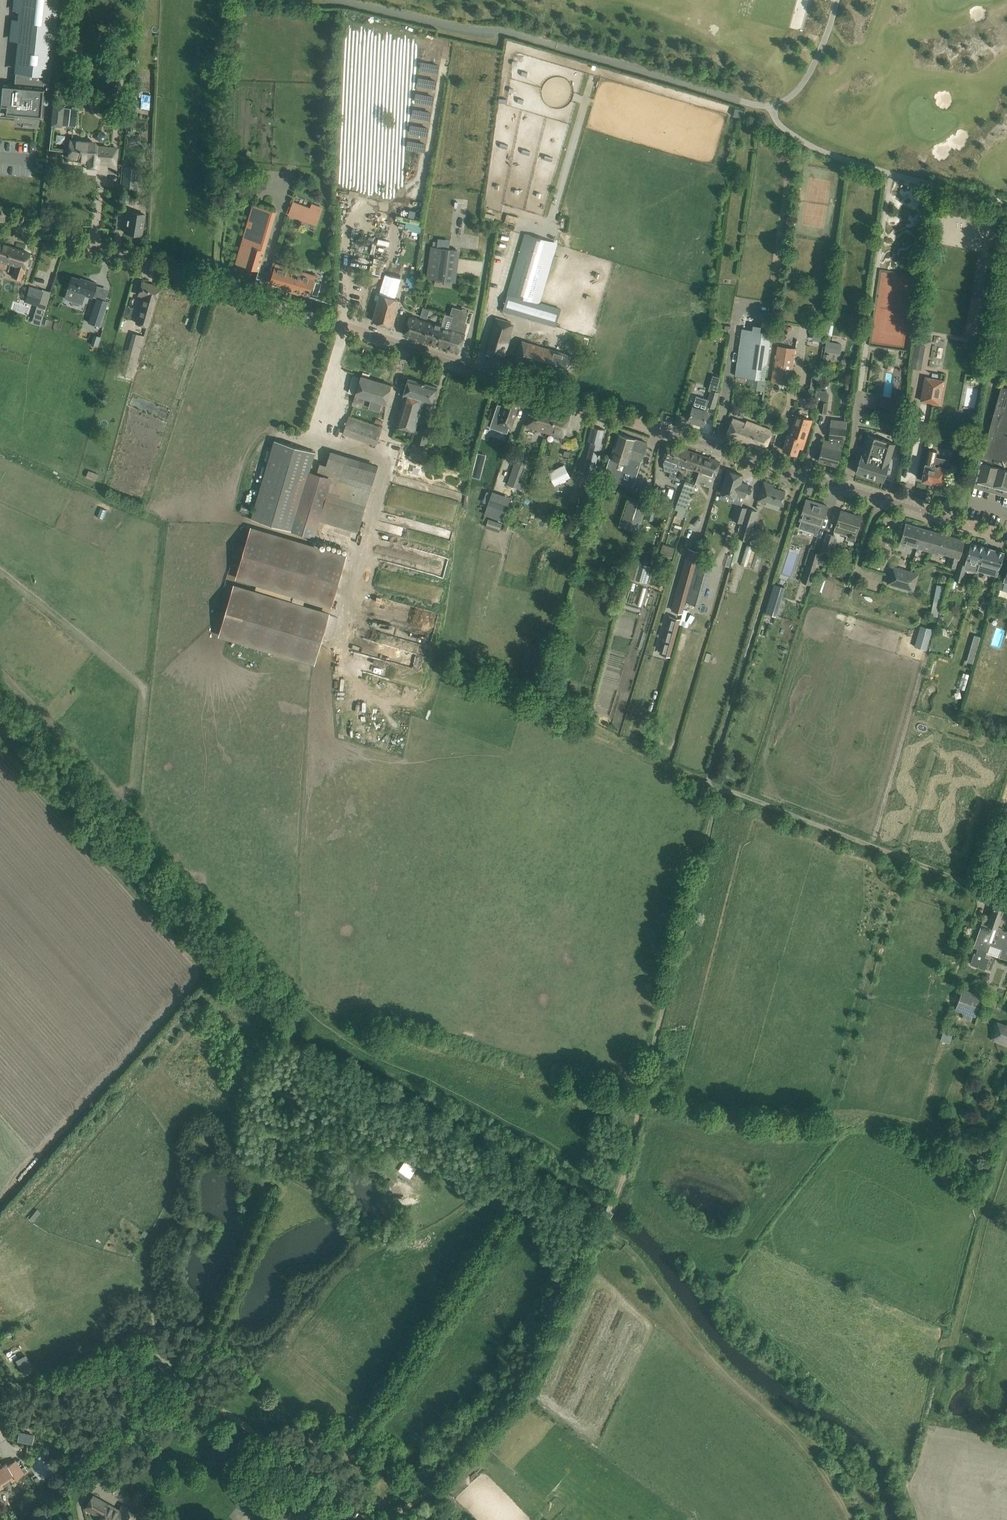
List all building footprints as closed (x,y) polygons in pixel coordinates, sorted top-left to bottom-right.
[(17,74),(55,77),(62,0),(24,0),(23,13),(39,15),(36,43),(20,41),(17,74)] [(421,62),(419,71),(438,74),(439,65),(421,62)] [(418,78),(417,87),(435,90),(437,81),(418,78)] [(0,98),(0,108),(7,109),(6,118),(40,122),(44,91),(1,87),(0,98)] [(416,94),(414,103),(433,106),(434,97),(416,94)] [(51,126),(62,127),(62,125),(76,127),(78,109),(64,107),(64,106),(53,105),(51,126)] [(413,110),(411,119),(430,122),(431,113),(413,110)] [(410,126),(409,134),(427,137),(429,129),(410,126)] [(107,138),(107,137),(107,136),(107,135),(106,133),(105,133),(104,132),(102,132),(101,132),(100,133),(99,133),(98,134),(97,136),(97,137),(97,138),(98,140),(99,141),(100,142),(101,142),(102,142),(104,142),(105,141),(106,141),(107,139),(107,138)] [(98,163),(111,164),(112,147),(93,146),(94,142),(70,140),(68,157),(78,158),(78,162),(87,163),(87,166),(98,167),(98,163)] [(408,142),(406,150),(425,153),(426,145),(408,142)] [(122,187),(136,189),(138,167),(124,166),(122,187)] [(293,202),(288,215),(317,226),(323,209),(311,205),(310,209),(293,202)] [(368,210),(366,218),(388,222),(389,214),(368,210)] [(141,235),(145,214),(128,211),(124,232),(141,235)] [(467,231),(475,229),(473,221),(466,223),(467,231)] [(376,311),(373,321),(393,327),(395,317),(400,300),(417,236),(389,230),(374,289),(381,292),(381,294),(379,301),(376,311)] [(503,311),(534,320),(539,303),(557,243),(525,234),(503,311)] [(244,236),(236,264),(259,270),(267,244),(244,236)] [(2,273),(6,262),(10,247),(0,243),(0,272),(2,273)] [(369,250),(356,244),(351,253),(365,260),(369,250)] [(427,270),(426,278),(453,282),(457,250),(449,249),(449,248),(431,246),(431,247),(430,252),(430,254),(427,270)] [(10,247),(6,262),(18,266),(17,270),(18,270),(15,278),(21,280),(27,262),(30,253),(10,247)] [(276,263),(270,282),(294,289),(293,292),(310,297),(315,279),(300,274),(301,270),(276,263)] [(72,275),(67,287),(74,289),(71,299),(81,303),(83,294),(91,297),(96,283),(79,277),(79,278),(72,275)] [(144,296),(136,324),(146,327),(150,315),(158,286),(142,282),(139,294),(138,295),(144,296)] [(29,286),(25,301),(37,305),(33,317),(42,319),(47,302),(40,300),(43,291),(29,286)] [(96,297),(87,322),(99,326),(107,302),(96,297)] [(539,303),(534,320),(556,326),(561,309),(539,303)] [(448,347),(460,351),(467,325),(465,324),(469,312),(463,310),(461,309),(456,312),(450,329),(453,330),(448,347)] [(443,327),(430,323),(410,317),(404,335),(448,347),(453,330),(443,327)] [(509,324),(510,322),(496,317),(486,351),(504,357),(513,325),(509,324)] [(737,366),(736,376),(758,379),(764,380),(764,379),(766,370),(771,332),(760,331),(761,327),(753,326),(753,330),(743,328),(737,366)] [(132,333),(124,363),(125,364),(135,366),(136,366),(144,336),(132,333)] [(841,362),(845,342),(827,339),(824,359),(841,362)] [(521,340),(518,351),(515,360),(568,376),(574,356),(521,340)] [(912,362),(911,367),(918,369),(919,363),(923,344),(921,344),(916,343),(912,362)] [(778,346),(773,381),(790,384),(795,349),(778,346)] [(354,395),(359,378),(354,376),(349,393),(354,395)] [(361,376),(358,385),(352,406),(361,409),(365,398),(386,404),(389,394),(392,385),(361,376)] [(945,381),(925,377),(920,401),(940,405),(945,381)] [(405,396),(396,425),(406,428),(415,430),(421,408),(423,401),(419,400),(424,383),(408,378),(407,384),(401,382),(400,386),(400,388),(398,393),(404,394),(403,395),(405,396)] [(709,399),(707,405),(709,406),(714,408),(719,392),(717,392),(718,384),(712,382),(710,388),(712,389),(711,390),(709,399)] [(424,383),(419,400),(423,401),(421,408),(428,409),(430,410),(432,404),(434,396),(437,387),(424,383)] [(1006,434),(1006,388),(1001,386),(982,455),(980,461),(975,481),(976,481),(993,486),(1006,434)] [(817,391),(816,400),(821,401),(820,411),(827,412),(828,412),(829,402),(828,402),(829,396),(826,392),(817,391)] [(168,420),(172,409),(135,395),(130,406),(168,420)] [(495,410),(490,426),(508,432),(509,427),(511,428),(517,409),(520,399),(506,395),(503,404),(500,412),(495,410)] [(692,410),(689,420),(703,424),(707,411),(709,406),(707,405),(709,399),(696,395),(695,400),(693,407),(693,406),(692,410)] [(570,413),(534,404),(527,426),(563,436),(567,423),(570,413)] [(788,435),(786,441),(783,450),(797,454),(799,447),(803,448),(812,419),(796,414),(789,435),(788,435)] [(349,416),(343,433),(376,445),(382,427),(381,427),(374,424),(371,423),(362,420),(349,416)] [(773,430),(753,423),(752,425),(743,422),(733,418),(727,435),(765,450),(769,441),(773,430)] [(840,456),(844,439),(846,421),(831,420),(829,437),(834,438),(833,443),(824,440),(821,451),(818,461),(837,466),(840,456)] [(421,424),(416,442),(425,444),(430,427),(421,424)] [(590,443),(583,466),(594,470),(600,446),(600,444),(601,444),(605,430),(592,426),(588,440),(591,441),(590,443)] [(608,470),(606,478),(618,482),(619,482),(633,486),(641,461),(642,461),(644,452),(647,443),(618,433),(615,443),(606,469),(608,470)] [(993,486),(1006,490),(1006,434),(993,486)] [(883,481),(886,471),(896,444),(868,435),(862,454),(859,463),(856,472),(883,481)] [(578,437),(568,442),(566,444),(568,448),(571,446),(573,450),(583,445),(578,437)] [(252,518),(251,519),(292,531),(297,532),(307,535),(310,526),(324,477),(317,474),(310,472),(316,452),(274,440),(252,518)] [(664,453),(663,457),(665,458),(663,463),(664,466),(671,469),(668,477),(674,479),(676,475),(680,463),(683,464),(683,462),(680,461),(681,458),(680,458),(683,449),(667,443),(664,453)] [(412,444),(409,458),(425,461),(428,447),(423,446),(423,447),(418,446),(418,445),(412,444)] [(683,449),(680,458),(681,458),(680,461),(683,462),(683,464),(700,470),(704,456),(683,449)] [(926,462),(924,470),(922,479),(923,480),(925,482),(928,483),(930,481),(943,484),(946,474),(947,467),(948,459),(936,456),(937,451),(929,449),(926,462)] [(332,479),(320,520),(358,532),(378,466),(330,452),(326,465),(320,463),(317,474),(324,477),(332,479)] [(700,470),(696,482),(711,487),(715,476),(716,471),(720,462),(704,456),(700,470)] [(516,459),(508,484),(513,486),(515,481),(518,481),(524,462),(516,459)] [(564,465),(548,473),(555,486),(571,478),(564,465)] [(728,470),(725,480),(721,493),(729,495),(730,493),(736,495),(737,494),(745,497),(748,484),(741,482),(743,475),(728,470)] [(651,495),(651,494),(653,486),(654,484),(648,482),(645,493),(651,495)] [(694,489),(695,485),(686,482),(675,509),(679,511),(677,516),(683,519),(694,489)] [(758,500),(765,503),(766,500),(781,505),(786,491),(773,487),(774,485),(764,482),(758,500)] [(651,495),(647,506),(655,509),(659,497),(660,494),(661,489),(653,486),(651,494),(651,495)] [(582,504),(590,506),(594,491),(586,489),(582,504)] [(621,526),(639,532),(648,502),(630,497),(621,526)] [(490,498),(485,514),(503,520),(508,504),(490,498)] [(807,499),(803,509),(800,520),(801,520),(799,527),(814,532),(813,534),(817,535),(820,526),(821,526),(828,506),(807,499)] [(739,505),(735,520),(742,523),(747,507),(739,505)] [(744,523),(737,546),(741,547),(744,539),(747,540),(752,526),(757,511),(747,507),(742,523),(744,523)] [(841,510),(834,531),(849,536),(848,539),(846,543),(853,545),(854,541),(862,517),(841,510)] [(489,519),(488,523),(500,527),(502,523),(489,519)] [(900,542),(917,547),(923,528),(906,523),(900,542)] [(347,555),(295,539),(251,526),(236,578),(331,607),(347,555)] [(923,528),(917,547),(939,554),(939,552),(950,555),(947,566),(955,568),(958,557),(959,558),(964,540),(923,528)] [(821,549),(830,552),(831,552),(834,541),(836,541),(837,537),(836,536),(836,535),(827,533),(821,549)] [(979,563),(978,568),(983,552),(984,546),(971,542),(966,559),(979,563)] [(675,547),(663,543),(660,554),(672,558),(675,547)] [(741,562),(750,563),(753,545),(743,543),(741,562)] [(984,546),(983,552),(978,568),(998,574),(999,568),(1000,568),(1004,552),(984,546)] [(810,548),(804,580),(812,582),(819,550),(810,548)] [(633,563),(629,576),(646,582),(651,565),(639,561),(638,564),(633,563)] [(690,590),(687,602),(700,605),(704,594),(711,566),(698,563),(690,590)] [(967,565),(958,563),(955,575),(956,575),(955,580),(962,582),(967,565)] [(890,575),(907,580),(910,571),(893,566),(890,575)] [(684,570),(676,598),(685,600),(692,572),(684,570)] [(910,571),(907,580),(890,575),(888,583),(914,591),(919,574),(910,571)] [(234,583),(218,636),(314,664),(330,612),(234,583)] [(774,584),(765,613),(776,616),(785,587),(774,584)] [(943,587),(935,585),(929,614),(937,616),(943,587)] [(681,612),(685,600),(676,598),(673,610),(681,612)] [(679,619),(671,617),(667,629),(676,631),(679,619)] [(673,643),(676,631),(667,629),(664,641),(673,643)] [(916,630),(913,646),(926,649),(929,633),(916,630)] [(973,663),(980,637),(975,635),(967,661),(973,663)] [(664,641),(661,653),(670,655),(673,643),(664,641)] [(970,964),(985,970),(989,958),(985,956),(986,952),(987,952),(988,951),(990,945),(1000,949),(1001,949),(999,955),(998,956),(1006,959),(1006,932),(997,929),(1004,909),(994,906),(990,915),(987,925),(981,923),(973,947),(982,950),(980,954),(974,952),(970,964)] [(963,988),(956,1009),(975,1016),(983,995),(963,988)] [(998,1041),(1006,1045),(1006,1029),(1002,1027),(998,1041)] [(941,1032),(939,1039),(948,1041),(950,1034),(941,1032)] [(28,1353),(17,1359),(24,1373),(36,1368),(28,1353)] [(24,1433),(22,1443),(31,1444),(33,1435),(24,1433)] [(8,1475),(10,1479),(12,1481),(24,1473),(28,1471),(24,1466),(21,1468),(19,1466),(17,1462),(15,1460),(7,1465),(6,1463),(2,1465),(0,1462),(0,1480),(8,1475)] [(260,1488),(256,1494),(261,1498),(266,1492),(260,1488)] [(89,1509),(101,1516),(105,1518),(104,1519),(138,1519),(141,1515),(123,1505),(120,1511),(96,1496),(89,1509)] [(275,1510),(289,1519),(294,1511),(280,1502),(275,1510)]
